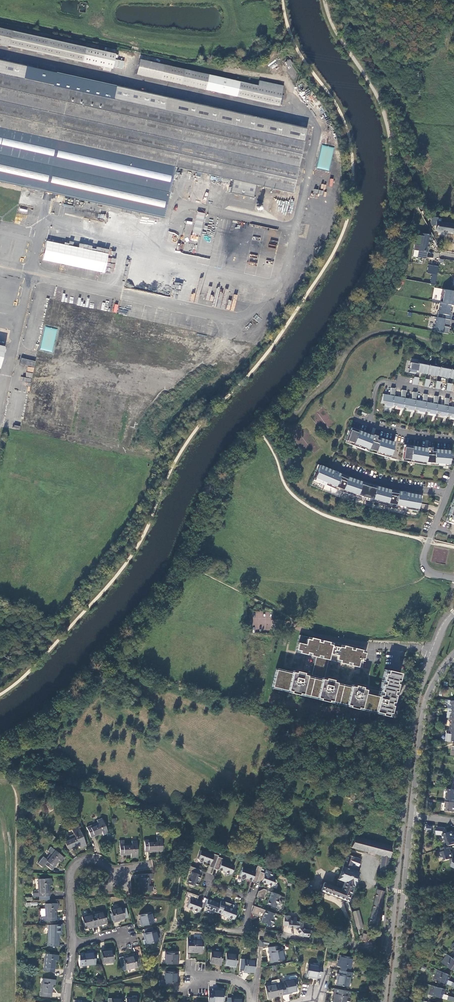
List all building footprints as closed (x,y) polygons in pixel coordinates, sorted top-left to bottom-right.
[(0,28),(0,44),(112,69),(116,49),(13,26),(12,30),(0,28)] [(259,80),(259,82),(258,85),(170,66),(171,63),(171,61),(140,55),(136,74),(279,106),(283,86),(259,80)] [(0,60),(0,182),(22,187),(163,219),(174,167),(292,193),(306,128),(0,60)] [(285,63),(295,76),(298,74),(292,64),(293,63),(290,60),(285,63)] [(258,85),(259,82),(171,63),(170,66),(258,85)] [(330,171),(334,147),(321,145),(317,169),(330,171)] [(243,205),(243,208),(254,210),(256,198),(238,195),(237,204),(243,205)] [(106,214),(85,210),(83,217),(104,222),(106,214)] [(197,212),(193,233),(201,234),(204,213),(197,212)] [(432,216),(430,225),(435,225),(434,231),(453,234),(453,225),(436,221),(437,217),(432,216)] [(413,250),(419,251),(426,252),(430,235),(421,233),(420,236),(415,235),(413,250)] [(47,241),(43,260),(105,272),(110,249),(96,247),(80,243),(79,247),(47,241)] [(436,284),(438,266),(428,265),(427,273),(432,274),(431,283),(436,284)] [(442,289),(439,303),(453,306),(453,301),(453,291),(442,289)] [(451,320),(436,317),(433,332),(448,334),(449,327),(443,326),(444,323),(450,325),(451,320)] [(40,349),(52,352),(57,329),(45,326),(40,349)] [(417,372),(418,365),(411,363),(408,373),(415,375),(415,371),(417,372)] [(426,375),(428,365),(419,363),(418,365),(417,372),(417,373),(426,375)] [(437,377),(439,367),(430,365),(428,375),(437,377)] [(450,369),(441,368),(439,378),(448,379),(450,369)] [(389,396),(382,394),(380,404),(391,406),(393,397),(395,389),(391,388),(389,396)] [(400,398),(393,397),(391,406),(402,408),(404,399),(405,391),(401,391),(400,398)] [(411,400),(404,399),(402,408),(413,410),(415,401),(416,393),(412,393),(411,400)] [(421,402),(415,401),(413,410),(424,412),(425,403),(427,396),(423,395),(421,402)] [(425,403),(424,412),(434,414),(436,405),(438,398),(434,397),(432,404),(425,403)] [(436,405),(434,414),(445,416),(447,407),(448,400),(445,399),(443,406),(436,405)] [(445,416),(453,418),(453,408),(453,409),(447,407),(445,416)] [(371,436),(350,428),(345,440),(352,443),(351,446),(366,451),(366,449),(374,451),(373,454),(388,458),(393,443),(375,437),(375,436),(371,435),(371,436)] [(425,449),(403,445),(401,459),(408,460),(407,463),(423,465),(424,463),(432,464),(431,466),(447,468),(448,455),(448,452),(430,450),(430,449),(426,448),(425,449)] [(417,506),(419,496),(404,493),(400,492),(389,490),(367,484),(346,477),(336,473),(336,472),(332,470),(332,471),(318,465),(312,480),(333,489),(334,486),(341,490),(340,492),(355,497),(356,495),(370,499),(370,502),(385,506),(386,504),(394,505),(393,508),(415,512),(417,506)] [(365,650),(299,634),(295,652),(316,657),(328,660),(361,668),(365,650)] [(316,657),(311,675),(323,678),(328,660),(316,657)] [(388,717),(399,673),(383,669),(379,691),(374,711),(381,713),(381,715),(388,717)] [(275,670),(271,686),(289,691),(289,692),(297,694),(298,693),(319,697),(318,700),(326,702),(327,700),(348,705),(347,707),(356,709),(356,707),(374,711),(379,691),(323,678),(311,675),(301,673),(294,671),(294,673),(290,672),(290,673),(275,670)] [(339,789),(338,791),(337,794),(345,797),(347,791),(339,789)] [(356,800),(365,803),(367,799),(350,793),(349,798),(356,801),(356,800)] [(446,802),(445,811),(453,812),(453,803),(446,802)] [(102,818),(97,820),(97,822),(86,827),(91,838),(102,833),(103,836),(108,834),(102,818)] [(77,827),(71,830),(74,836),(68,838),(67,835),(62,837),(68,851),(78,846),(79,849),(85,846),(77,827)] [(453,845),(453,838),(452,832),(443,835),(447,847),(451,846),(453,845)] [(56,839),(51,835),(47,840),(52,844),(56,839)] [(144,852),(161,851),(161,837),(156,837),(156,840),(144,840),(144,852)] [(389,857),(390,846),(354,837),(350,847),(361,850),(364,851),(381,855),(389,857)] [(130,855),(130,858),(137,857),(136,840),(130,841),(131,843),(123,843),(123,840),(118,840),(119,856),(130,855)] [(441,853),(444,861),(450,859),(453,858),(451,850),(452,849),(451,846),(447,847),(441,849),(442,852),(441,853)] [(64,858),(54,852),(52,851),(49,848),(46,853),(49,855),(45,861),(42,859),(37,866),(42,869),(45,866),(52,872),(59,862),(61,863),(64,858)] [(208,867),(213,869),(217,857),(218,856),(213,854),(212,856),(200,851),(197,860),(198,860),(200,864),(203,862),(209,864),(208,867)] [(359,859),(346,854),(337,879),(343,881),(342,883),(336,881),(336,882),(336,888),(322,883),(322,885),(321,885),(320,885),(319,887),(320,888),(319,890),(347,901),(357,873),(357,872),(358,868),(356,867),(359,859)] [(387,870),(389,857),(381,855),(378,871),(387,873),(387,870)] [(223,872),(225,876),(230,874),(231,874),(234,866),(221,861),(222,859),(217,857),(213,869),(218,871),(218,870),(223,872)] [(256,866),(254,872),(241,868),(238,876),(239,876),(241,881),(246,879),(251,880),(251,881),(255,883),(255,882),(259,872),(260,868),(256,866)] [(194,886),(196,887),(200,875),(199,875),(200,871),(189,867),(188,871),(191,872),(187,883),(189,884),(190,888),(194,886)] [(260,884),(260,882),(271,886),(272,884),(276,882),(274,879),(269,877),(271,873),(265,870),(264,873),(259,872),(255,882),(260,884)] [(137,875),(138,887),(140,887),(140,892),(152,892),(152,886),(149,886),(149,879),(152,879),(152,874),(137,875)] [(51,878),(37,878),(38,892),(33,893),(33,897),(39,896),(50,896),(49,884),(51,884),(51,878)] [(255,897),(263,899),(266,891),(263,889),(257,892),(255,897)] [(375,926),(383,891),(376,889),(368,924),(375,926)] [(188,898),(188,901),(188,902),(186,908),(192,910),(194,914),(198,912),(202,903),(196,901),(198,896),(186,892),(185,897),(188,898)] [(277,904),(280,902),(279,899),(280,895),(271,892),(267,905),(275,908),(277,904)] [(219,903),(207,899),(204,908),(209,910),(211,914),(216,912),(220,914),(225,902),(220,900),(219,903)] [(234,905),(225,902),(220,914),(227,917),(229,920),(233,919),(236,911),(233,909),(232,908),(234,905)] [(44,904),(44,909),(41,909),(41,917),(40,917),(40,922),(45,922),(57,921),(56,909),(58,909),(58,904),(44,904)] [(265,914),(262,923),(271,926),(271,925),(274,923),(273,920),(275,914),(253,906),(251,911),(251,914),(258,916),(260,912),(265,914)] [(110,910),(113,924),(120,922),(120,921),(124,920),(121,907),(110,910)] [(351,912),(355,928),(361,926),(357,910),(351,912)] [(92,914),(95,928),(102,926),(101,925),(106,924),(103,911),(92,914)] [(139,921),(140,927),(154,923),(151,912),(139,915),(140,920),(139,921)] [(90,929),(95,928),(92,914),(82,917),(84,930),(89,928),(90,929)] [(289,916),(283,916),(283,917),(282,925),(286,926),(286,927),(294,928),(294,930),(299,936),(307,937),(308,931),(302,931),(301,928),(302,922),(295,922),(296,918),(289,918),(289,916)] [(59,925),(47,925),(47,946),(59,947),(59,935),(61,935),(62,929),(59,929),(59,925)] [(142,934),(144,940),(145,939),(146,944),(159,941),(156,930),(142,934)] [(371,942),(373,934),(366,933),(364,941),(371,942)] [(193,938),(187,938),(186,954),(190,954),(197,954),(197,953),(201,953),(202,948),(202,941),(202,940),(193,940),(193,938)] [(270,958),(271,962),(284,960),(282,949),(280,949),(279,947),(275,946),(266,948),(267,952),(268,952),(269,958),(270,958)] [(101,949),(103,964),(114,962),(112,949),(107,950),(107,949),(101,949)] [(82,953),(83,966),(95,965),(93,950),(87,951),(87,952),(82,953)] [(220,967),(222,952),(211,951),(209,964),(214,965),(214,966),(220,967)] [(164,964),(178,964),(178,959),(177,959),(177,953),(164,953),(164,964)] [(229,968),(235,969),(237,954),(226,953),(224,966),(229,967),(229,968)] [(45,954),(43,971),(54,972),(56,961),(58,961),(59,956),(45,954)] [(123,958),(126,971),(137,968),(136,962),(139,961),(137,955),(134,956),(134,954),(128,956),(128,957),(123,958)] [(352,957),(339,955),(339,961),(338,961),(337,966),(342,967),(341,971),(350,973),(350,968),(351,968),(352,957)] [(448,955),(442,962),(449,966),(453,970),(453,959),(448,955)] [(254,973),(255,960),(244,959),(242,973),(249,974),(249,973),(254,973)] [(320,979),(322,964),(319,964),(319,966),(308,964),(306,977),(310,978),(310,979),(316,979),(316,978),(320,979)] [(350,979),(352,973),(350,973),(341,971),(337,970),(337,974),(335,974),(334,980),(335,980),(334,985),(347,987),(348,979),(350,979)] [(438,970),(434,978),(441,981),(453,987),(453,982),(449,980),(451,975),(438,970)] [(164,972),(164,983),(177,983),(177,978),(178,978),(178,972),(164,972)] [(288,977),(289,980),(294,979),(295,985),(297,984),(295,976),(294,976),(293,976),(289,976),(288,977)] [(42,978),(40,996),(51,998),(53,986),(55,986),(56,981),(42,978)] [(279,983),(281,995),(292,993),(291,992),(296,991),(295,985),(294,979),(289,980),(283,981),(283,982),(279,983)] [(273,997),(281,995),(279,983),(278,983),(278,980),(271,981),(270,983),(270,984),(264,986),(267,999),(273,998),(273,997)] [(432,985),(430,994),(453,1001),(453,997),(444,994),(445,989),(432,985)] [(349,991),(332,988),(331,998),(332,998),(331,1001),(344,1001),(345,997),(348,998),(349,991)] [(208,997),(208,1001),(223,1001),(223,990),(219,990),(219,989),(212,989),(212,991),(208,991),(208,997)]
